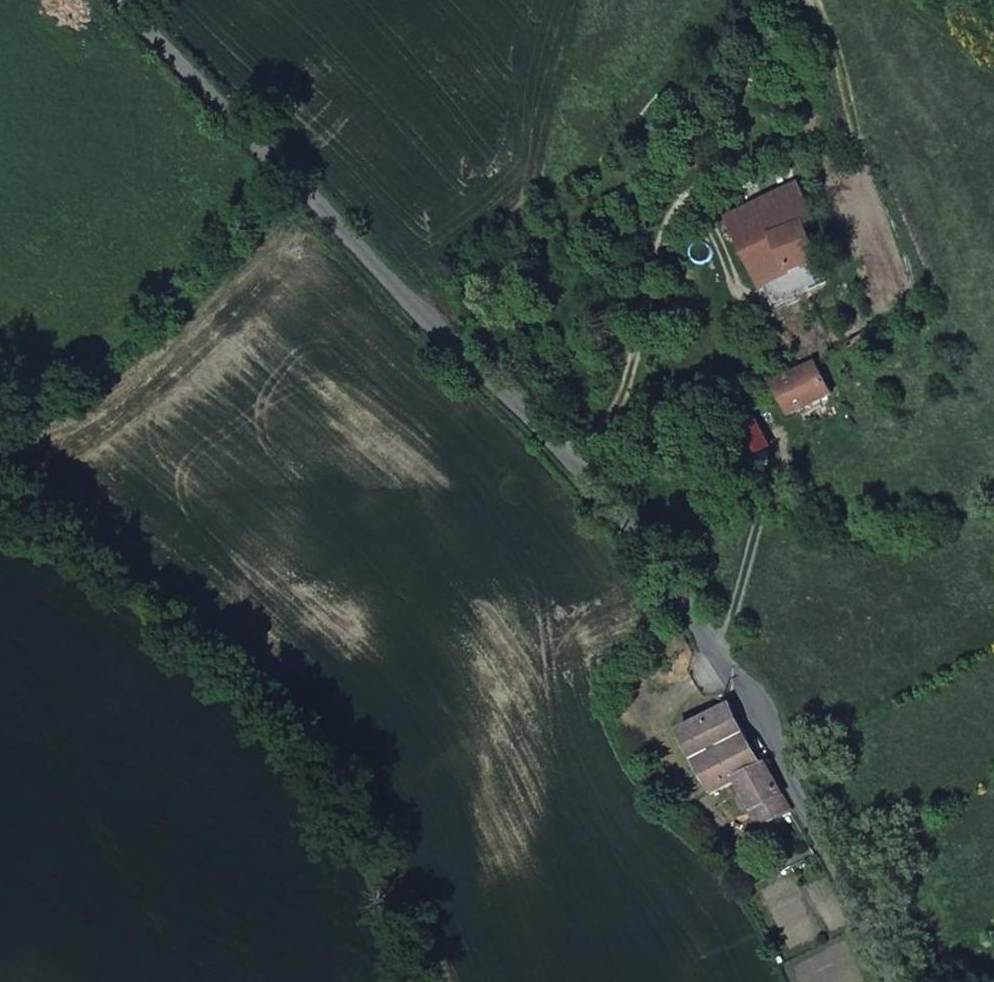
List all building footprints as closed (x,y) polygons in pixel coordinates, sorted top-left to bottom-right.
[(765,174),(728,194),(738,218),(764,285),(772,303),(787,295),(778,278),(819,258),(803,219),(812,214),(800,186),(776,198),(765,174)] [(816,363),(776,385),(791,413),(831,392),(816,363)] [(753,396),(748,399),(751,406),(757,403),(753,396)] [(756,419),(734,431),(748,457),(770,445),(756,419)] [(762,764),(729,704),(678,730),(712,791),(736,778),(760,824),(791,808),(766,762),(762,764)]
